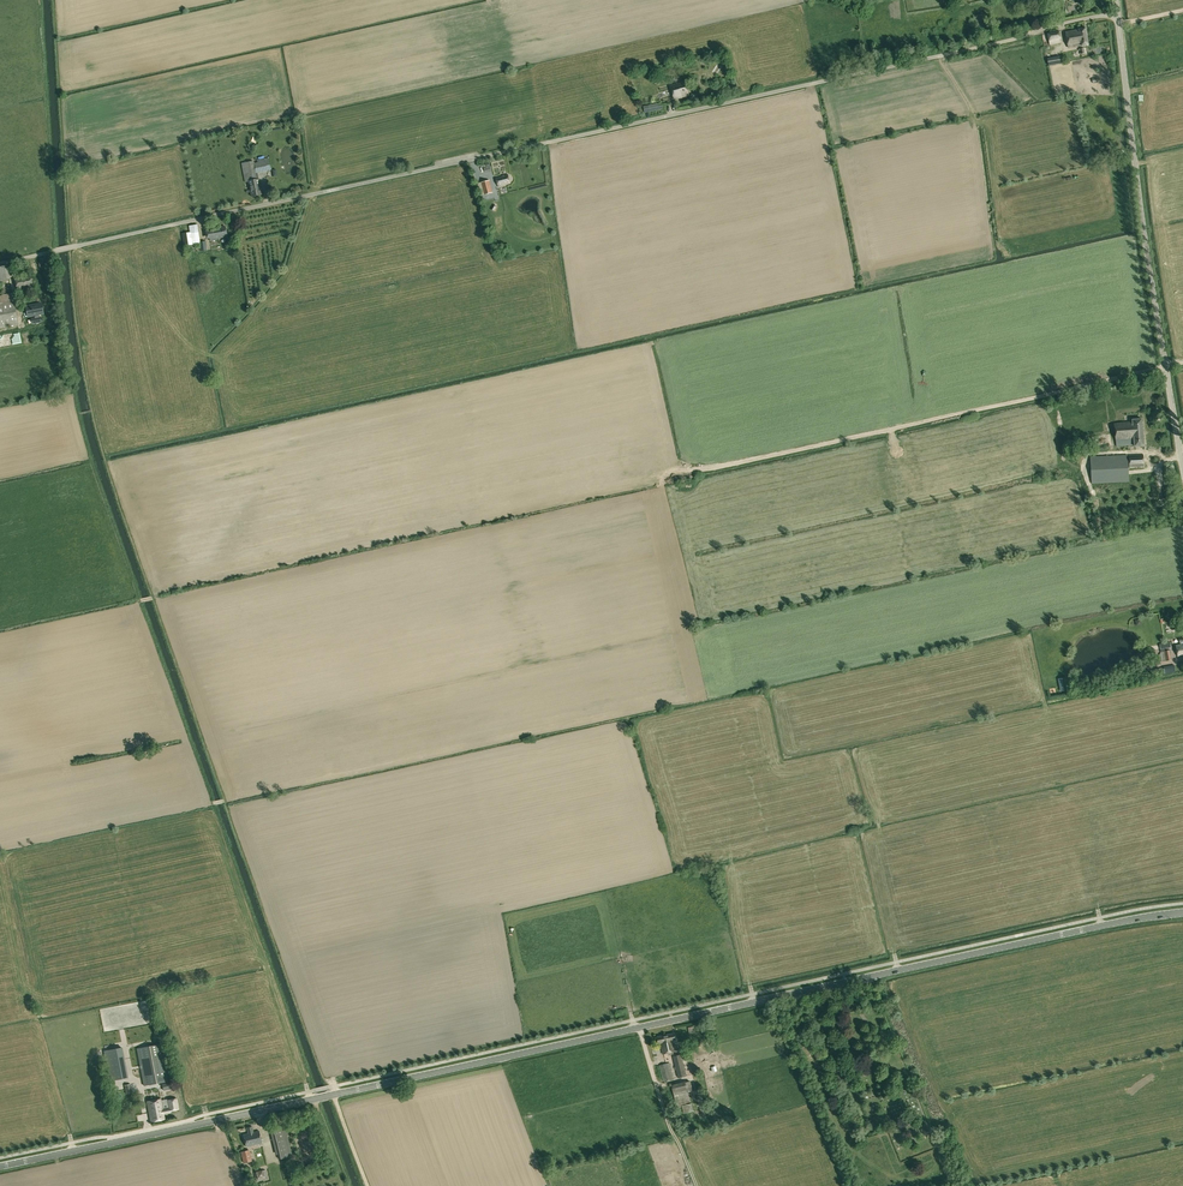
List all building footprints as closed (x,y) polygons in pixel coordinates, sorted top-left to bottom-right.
[(1081,46),(1088,45),(1086,28),(1078,29),(1065,32),(1068,48),(1081,46)] [(1059,31),(1047,33),(1050,45),(1061,42),(1059,31)] [(718,59),(711,70),(716,73),(722,62),(718,59)] [(670,85),(674,100),(689,95),(685,81),(670,85)] [(662,102),(647,106),(648,112),(663,109),(662,102)] [(257,160),(259,168),(262,168),(262,172),(266,171),(265,167),(270,166),(268,158),(257,160)] [(254,164),(253,161),(241,163),(245,182),(248,181),(257,180),(256,173),(254,164)] [(507,175),(496,178),(499,188),(505,186),(505,185),(510,184),(507,175)] [(248,181),(251,196),(261,194),(258,179),(257,180),(248,181)] [(481,182),(485,195),(493,192),(489,180),(481,182)] [(190,226),(191,232),(192,232),(192,233),(198,232),(197,224),(190,226)] [(206,232),(208,239),(210,238),(210,241),(219,239),(219,238),(227,236),(225,226),(218,228),(218,227),(208,228),(208,231),(206,232)] [(192,232),(191,232),(188,233),(182,234),(184,246),(197,244),(199,244),(199,242),(198,232),(192,233),(192,232)] [(199,242),(199,244),(200,251),(206,250),(207,250),(206,241),(199,242)] [(33,263),(34,269),(55,265),(54,263),(54,259),(33,263)] [(10,279),(7,266),(0,268),(0,281),(10,279)] [(17,289),(23,288),(23,292),(21,292),(22,297),(30,295),(29,291),(28,287),(32,286),(30,276),(23,277),(23,276),(15,278),(17,289)] [(18,324),(12,293),(0,295),(0,328),(18,324)] [(41,303),(26,306),(28,316),(34,315),(35,318),(32,319),(32,323),(41,322),(40,317),(39,314),(43,314),(41,303)] [(1134,445),(1135,446),(1144,445),(1142,419),(1132,420),(1132,421),(1132,422),(1134,445)] [(1116,447),(1134,445),(1132,422),(1132,421),(1114,423),(1116,447)] [(1144,467),(1143,454),(1129,455),(1130,467),(1144,467)] [(1092,484),(1129,482),(1128,455),(1090,456),(1092,484)] [(1159,654),(1160,662),(1162,661),(1172,660),(1171,650),(1170,650),(1170,648),(1171,648),(1170,642),(1159,644),(1161,650),(1160,650),(1161,652),(1161,653),(1159,654)] [(1160,672),(1172,669),(1170,662),(1158,665),(1160,672)] [(87,1014),(89,1022),(123,1016),(122,1008),(87,1014)] [(128,1030),(127,1023),(118,1024),(117,1019),(109,1020),(111,1032),(128,1030)] [(661,1043),(664,1053),(675,1051),(673,1043),(676,1042),(674,1033),(657,1036),(657,1037),(656,1039),(657,1040),(658,1041),(659,1043),(661,1043)] [(137,1048),(144,1085),(169,1081),(162,1043),(137,1048)] [(104,1051),(110,1081),(128,1077),(122,1047),(104,1051)] [(685,1053),(683,1054),(673,1056),(678,1078),(687,1076),(683,1061),(687,1060),(685,1053)] [(660,1065),(664,1081),(674,1078),(672,1069),(670,1062),(667,1063),(660,1065)] [(686,1082),(686,1083),(672,1087),(676,1106),(690,1102),(689,1095),(693,1094),(690,1081),(686,1082)] [(172,1082),(162,1084),(163,1090),(173,1088),(172,1082)] [(707,1113),(706,1110),(702,1095),(696,1096),(700,1110),(702,1115),(707,1113)] [(163,1109),(162,1110),(160,1099),(147,1102),(151,1121),(164,1119),(163,1114),(170,1112),(170,1111),(178,1109),(176,1099),(165,1101),(165,1100),(161,1100),(163,1109)] [(684,1113),(694,1111),(692,1103),(682,1105),(684,1113)] [(244,1135),(246,1146),(262,1142),(259,1131),(253,1132),(252,1126),(247,1127),(249,1133),(244,1135)] [(241,1152),(243,1163),(251,1161),(249,1150),(241,1152)] [(292,1156),(291,1151),(278,1154),(279,1159),(292,1156)] [(267,1179),(265,1170),(254,1172),(256,1181),(267,1179)]
